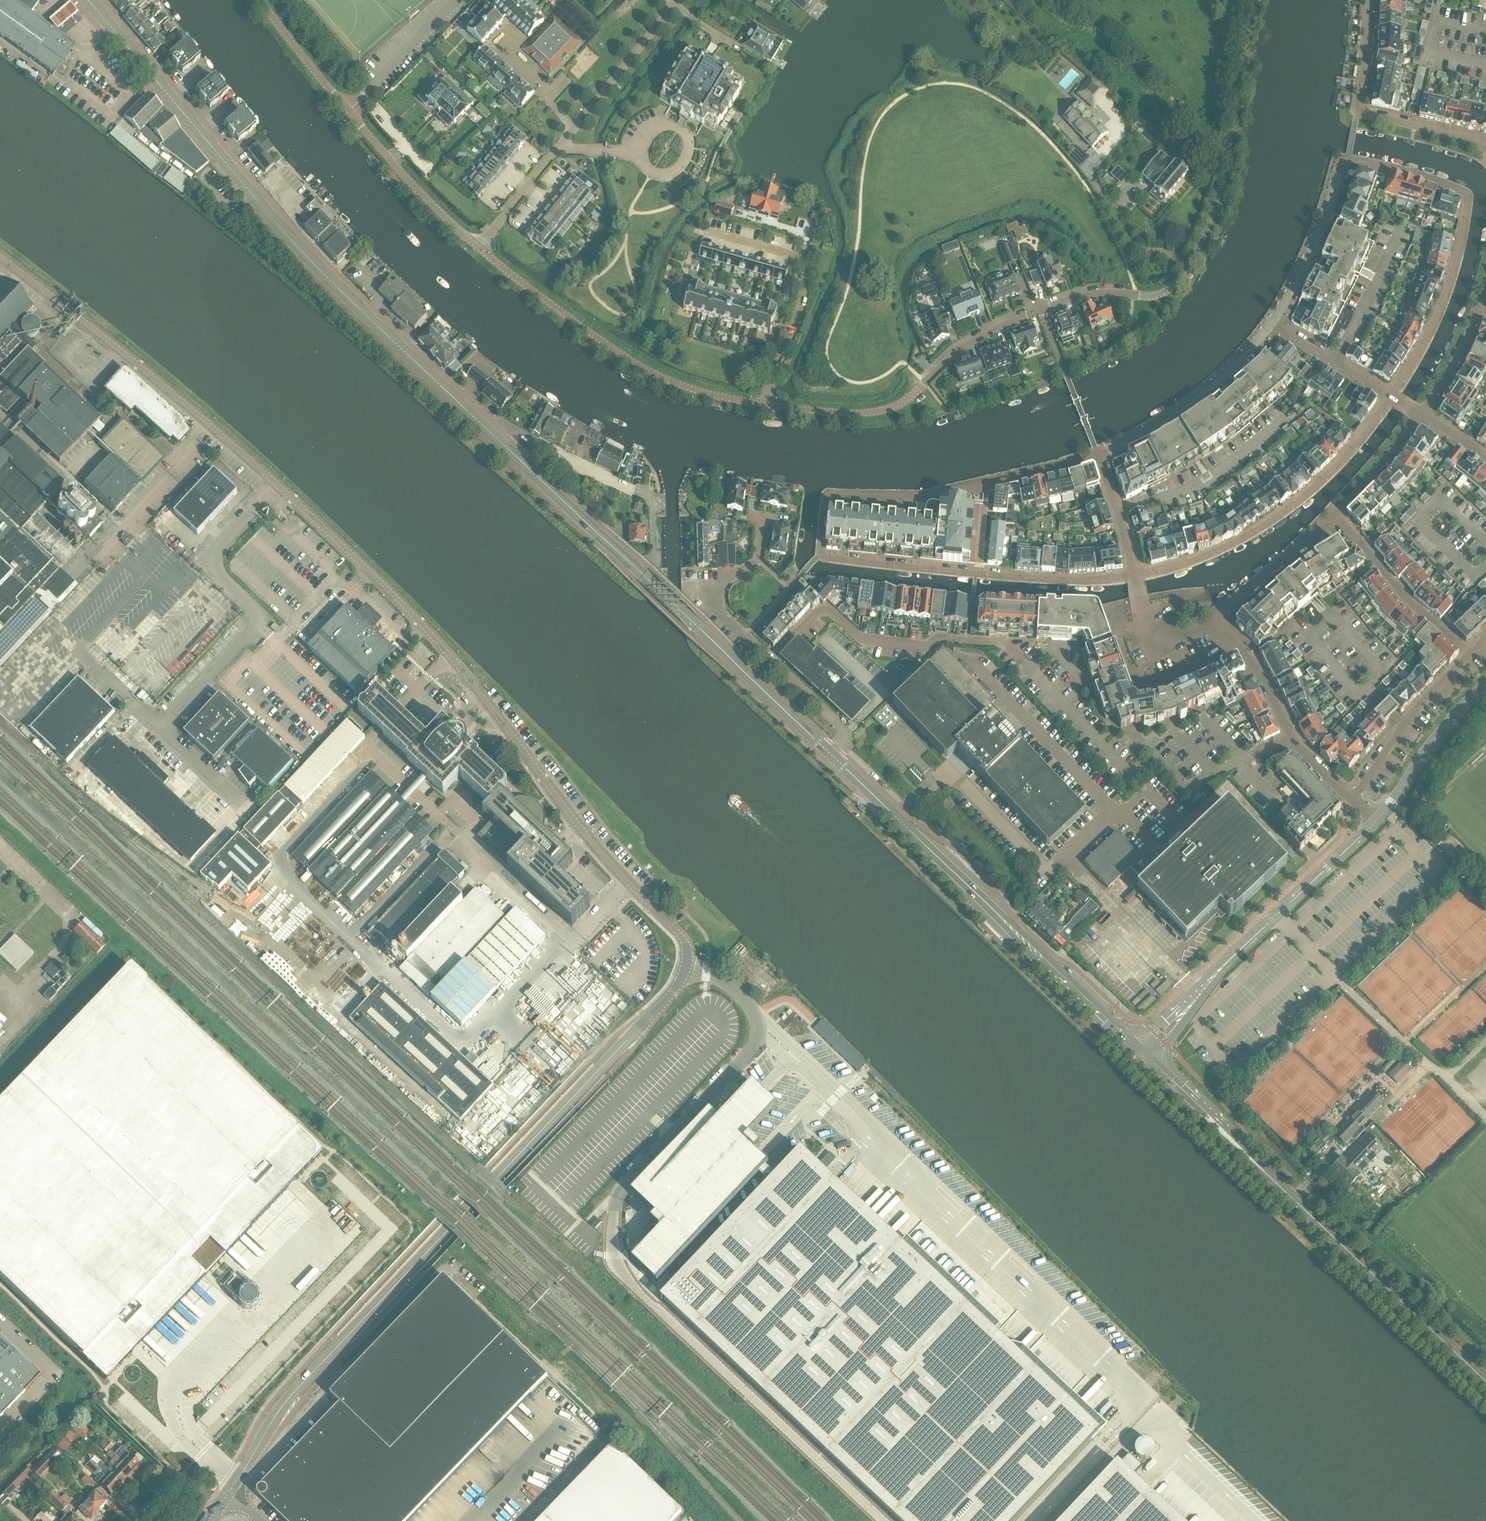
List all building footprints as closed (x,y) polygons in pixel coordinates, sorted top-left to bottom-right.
[(63,61),(74,45),(58,33),(30,13),(39,0),(0,0),(0,37),(53,75),(63,61)] [(143,0),(122,0),(115,6),(122,15),(134,5),(136,7),(139,4),(143,0)] [(471,13),(472,15),(478,20),(493,34),(503,22),(489,9),(488,9),(487,8),(489,5),(484,0),(483,0),(471,13)] [(493,4),(502,12),(513,0),(497,0),(493,4)] [(502,12),(511,21),(526,5),(529,1),(528,0),(513,0),(502,12)] [(526,5),(511,21),(519,29),(535,13),(538,9),(529,1),(526,5)] [(1406,4),(1380,3),(1380,16),(1405,16),(1406,4)] [(128,25),(140,15),(138,12),(140,10),(138,8),(140,6),(139,4),(136,7),(122,18),(128,25)] [(78,16),(69,6),(61,13),(49,23),(58,33),(69,23),(78,16)] [(151,12),(155,16),(160,11),(156,8),(151,12)] [(134,32),(146,22),(144,19),(146,17),(144,15),(146,13),(145,11),(140,15),(128,25),(134,32)] [(535,13),(519,29),(529,37),(544,21),(535,13)] [(146,22),(134,32),(140,39),(156,25),(157,26),(166,18),(163,15),(150,26),(146,22)] [(554,16),(523,49),(550,75),(582,42),(554,16)] [(1405,16),(1380,16),(1379,29),(1405,30),(1405,29),(1402,29),(1403,17),(1405,17),(1405,16)] [(478,20),(467,31),(482,45),(493,34),(478,20)] [(164,31),(171,25),(168,21),(163,26),(164,28),(163,29),(164,31)] [(146,46),(158,36),(156,34),(158,32),(157,30),(159,28),(157,26),(156,25),(140,39),(146,46)] [(171,25),(164,31),(165,33),(167,31),(169,33),(174,29),(171,25)] [(777,38),(756,25),(751,33),(751,32),(747,38),(748,38),(743,46),(764,59),(769,51),(773,46),(772,45),(777,38)] [(1405,30),(1379,29),(1379,42),(1404,43),(1405,30)] [(158,36),(146,46),(153,54),(165,44),(165,43),(169,40),(167,38),(165,40),(163,38),(161,39),(158,36)] [(182,73),(186,69),(187,69),(189,68),(190,68),(191,67),(192,66),(193,65),(194,63),(195,62),(199,58),(194,53),(195,52),(190,46),(189,47),(184,41),(180,45),(179,45),(178,46),(177,46),(175,47),(174,49),(173,50),(172,50),(172,51),(172,52),(167,56),(172,61),(170,62),(175,67),(176,69),(177,68),(182,73)] [(1404,43),(1379,42),(1378,54),(1403,57),(1404,43)] [(485,47),(474,60),(490,75),(501,63),(485,47)] [(434,60),(428,54),(424,58),(430,64),(434,60)] [(1403,57),(1378,54),(1375,65),(1400,71),(1403,57)] [(667,83),(664,89),(677,97),(672,106),(682,112),(683,113),(682,114),(691,119),(691,118),(692,119),(703,125),(708,116),(721,124),(725,118),(725,119),(739,96),(738,96),(740,93),(732,87),(735,82),(719,73),(719,72),(711,67),(710,68),(695,58),(691,63),(683,58),(681,61),(680,61),(667,83)] [(501,63),(490,75),(506,90),(518,78),(501,63)] [(1402,71),(1375,65),(1375,66),(1378,66),(1377,72),(1379,73),(1377,79),(1402,85),(1402,84),(1400,84),(1402,71)] [(204,81),(202,82),(201,83),(201,84),(200,85),(199,86),(199,87),(194,91),(199,96),(198,97),(203,104),(204,103),(209,108),(214,104),(215,104),(216,103),(217,103),(219,102),(219,101),(220,100),(221,99),(221,98),(222,97),(226,93),(222,88),(223,87),(217,81),(216,82),(212,76),(207,80),(206,80),(205,81),(204,81)] [(460,91),(446,78),(425,99),(439,112),(460,91)] [(518,78),(506,90),(522,105),(534,93),(518,78)] [(1077,94),(1094,108),(1107,92),(1090,78),(1077,94)] [(1402,85),(1377,79),(1374,92),(1399,98),(1399,97),(1400,92),(1401,92),(1401,90),(1402,85)] [(473,104),(460,91),(439,112),(440,113),(441,111),(455,124),(456,122),(458,124),(463,119),(461,117),(473,104)] [(1399,98),(1399,97),(1374,92),(1373,97),(1371,96),(1369,103),(1372,103),(1371,105),(1384,108),(1391,109),(1394,97),(1399,98)] [(208,163),(163,110),(161,108),(146,94),(123,117),(138,132),(144,126),(148,131),(146,132),(151,137),(154,134),(162,143),(158,147),(195,174),(208,163)] [(1419,117),(1431,119),(1436,97),(1424,94),(1419,117)] [(1443,122),(1448,100),(1436,97),(1431,119),(1443,122)] [(1448,100),(1443,122),(1455,125),(1460,100),(1459,102),(1448,100)] [(1467,127),(1472,103),(1460,100),(1455,125),(1467,127)] [(1079,103),(1064,117),(1092,148),(1107,134),(1099,125),(1101,123),(1094,115),(1092,117),(1079,103)] [(1483,110),(1484,105),(1472,103),(1467,127),(1479,130),(1483,110)] [(481,105),(476,110),(487,120),(492,115),(481,105)] [(240,110),(236,114),(235,114),(233,115),(232,115),(231,116),(229,118),(228,119),(228,121),(223,125),(228,130),(226,131),(232,137),(233,136),(238,142),(242,138),(244,138),(245,137),(246,136),(247,136),(248,135),(249,133),(250,132),(251,131),(255,127),(251,122),(251,121),(246,115),(245,115),(240,110)] [(502,132),(496,139),(515,154),(518,150),(519,151),(524,145),(523,144),(526,140),(513,129),(507,136),(502,132)] [(264,173),(273,165),(281,159),(261,135),(246,147),(248,151),(247,152),(264,173)] [(493,145),(486,154),(504,168),(515,154),(496,139),(491,144),(493,145)] [(1154,189),(1165,199),(1188,173),(1183,169),(1183,168),(1181,166),(1181,167),(1176,163),(1174,165),(1161,153),(1141,176),(1151,183),(1152,182),(1156,185),(1154,189)] [(504,168),(486,154),(475,168),(492,182),(504,168)] [(492,182),(475,168),(463,182),(476,193),(473,196),(478,200),(492,182)] [(1376,178),(1357,171),(1352,186),(1371,192),(1376,178)] [(1402,177),(1390,174),(1384,194),(1396,197),(1402,177)] [(565,188),(562,192),(576,204),(580,207),(591,193),(594,195),(599,188),(583,175),(578,182),(573,178),(568,185),(567,184),(564,188),(565,188)] [(1402,177),(1396,199),(1407,203),(1414,181),(1402,177)] [(1414,181),(1407,203),(1419,207),(1420,204),(1426,185),(1414,181)] [(1437,188),(1426,185),(1420,204),(1430,208),(1437,188)] [(777,190),(765,186),(762,196),(754,194),(751,206),(758,209),(757,212),(769,216),(768,218),(776,220),(778,214),(782,202),(774,200),(777,190)] [(1349,201),(1367,209),(1368,209),(1365,208),(1371,192),(1352,186),(1347,200),(1349,201)] [(576,204),(562,192),(551,206),(569,221),(580,207),(576,204)] [(1449,196),(1436,192),(1428,216),(1441,220),(1443,216),(1449,196)] [(1461,200),(1449,196),(1443,216),(1455,219),(1461,200)] [(305,210),(306,211),(313,219),(304,227),(337,264),(359,244),(326,207),(324,208),(316,200),(305,210)] [(1349,201),(1343,215),(1361,223),(1367,209),(1349,201)] [(733,208),(718,203),(715,213),(730,217),(733,208)] [(569,221),(551,206),(539,220),(558,235),(569,221)] [(594,212),(591,216),(593,217),(597,220),(600,216),(594,212)] [(1362,223),(1343,215),(1337,226),(1356,235),(1362,223)] [(539,220),(525,238),(530,242),(533,239),(541,246),(546,249),(558,235),(553,231),(539,220)] [(1337,226),(1321,259),(1311,280),(1308,279),(1303,289),(1305,290),(1291,319),(1292,322),(1293,324),(1327,340),(1327,341),(1328,342),(1374,243),(1356,235),(1337,226)] [(1451,239),(1429,234),(1427,245),(1449,250),(1451,239)] [(956,240),(951,242),(954,250),(959,248),(956,240)] [(702,244),(699,257),(711,261),(715,248),(702,244)] [(1008,254),(1003,255),(1007,265),(1017,261),(1010,244),(1005,246),(1008,254)] [(1449,250),(1427,245),(1424,256),(1447,260),(1449,250)] [(715,248),(711,261),(720,263),(723,264),(727,251),(724,251),(715,248)] [(727,251),(723,264),(736,268),(739,255),(727,251)] [(739,255),(736,268),(742,270),(748,271),(752,259),(746,257),(739,255)] [(1447,260),(1424,256),(1422,266),(1444,273),(1447,260)] [(752,259),(748,271),(760,275),(764,262),(752,259)] [(1050,260),(1037,266),(1039,271),(1035,273),(1040,283),(1044,282),(1046,287),(1059,281),(1057,276),(1062,274),(1057,263),(1052,265),(1050,260)] [(764,262),(760,275),(763,276),(773,278),(776,266),(767,263),(764,262)] [(776,266),(773,278),(785,282),(789,269),(776,266)] [(1444,273),(1422,266),(1418,275),(1438,284),(1440,284),(1444,273)] [(997,281),(986,286),(993,304),(1021,293),(1013,275),(1002,279),(1002,278),(996,280),(997,281)] [(1433,293),(1438,284),(1416,275),(1412,284),(1433,293)] [(0,282),(0,354),(6,359),(20,343),(8,332),(33,306),(3,278),(0,282)] [(390,281),(379,293),(394,307),(391,310),(407,325),(409,324),(415,330),(427,317),(421,311),(422,310),(410,298),(413,295),(397,279),(392,284),(390,281)] [(692,283),(690,290),(689,290),(684,310),(685,309),(697,313),(705,287),(705,286),(692,283)] [(1433,293),(1412,284),(1408,295),(1430,303),(1433,293)] [(938,286),(923,292),(925,297),(940,291),(938,286)] [(708,316),(716,290),(705,287),(697,313),(708,316)] [(716,290),(708,316),(720,319),(727,293),(716,290)] [(979,313),(984,311),(976,291),(974,292),(959,298),(960,302),(951,305),(952,307),(951,307),(956,320),(957,320),(958,322),(967,318),(977,314),(977,315),(979,314),(979,313)] [(720,319),(720,320),(721,320),(733,323),(733,324),(734,324),(734,323),(742,298),(727,293),(720,319)] [(1430,303),(1408,295),(1404,305),(1425,313),(1430,303)] [(742,298),(734,323),(746,327),(753,301),(742,298)] [(753,301),(746,327),(757,330),(764,304),(756,302),(753,301)] [(936,302),(921,308),(934,343),(949,337),(945,326),(951,323),(946,311),(940,313),(936,302)] [(770,334),(769,334),(770,334),(776,315),(775,315),(777,307),(764,303),(764,304),(757,330),(770,334)] [(1093,305),(1081,307),(1085,316),(1091,330),(1113,320),(1110,314),(1111,314),(1110,311),(1109,311),(1106,306),(1096,311),(1093,305)] [(1425,313),(1404,305),(1400,315),(1424,324),(1425,313)] [(1069,312),(1053,318),(1064,347),(1076,342),(1072,334),(1077,332),(1076,329),(1082,327),(1078,316),(1072,318),(1069,312)] [(1424,324),(1402,316),(1398,325),(1419,336),(1424,324)] [(31,337),(33,337),(34,337),(35,336),(36,336),(37,335),(37,334),(38,333),(39,332),(39,331),(39,330),(39,329),(39,328),(39,326),(39,325),(38,324),(37,323),(36,323),(36,322),(35,321),(33,321),(32,321),(31,320),(30,320),(29,321),(28,321),(27,321),(26,322),(25,323),(24,324),(23,325),(23,326),(22,327),(22,328),(22,329),(22,330),(22,331),(23,332),(23,333),(24,334),(25,335),(26,336),(27,337),(28,337),(29,337),(30,337),(31,337)] [(427,350),(439,338),(434,333),(438,329),(437,329),(441,325),(438,322),(418,341),(427,350)] [(1419,336),(1398,325),(1393,334),(1412,347),(1419,336)] [(1022,347),(1024,354),(1036,350),(1033,343),(1039,341),(1033,326),(1010,334),(1016,349),(1022,347)] [(448,348),(448,347),(452,344),(446,338),(450,335),(447,332),(439,338),(427,350),(436,359),(448,348)] [(1406,356),(1412,347),(1393,334),(1387,343),(1406,356)] [(1474,345),(1485,351),(1485,337),(1479,334),(1474,345)] [(448,348),(436,359),(445,369),(458,357),(453,352),(456,348),(455,347),(459,344),(456,341),(452,344),(448,347),(448,348)] [(1406,356),(1387,343),(1381,353),(1382,353),(1399,364),(1401,365),(1406,356)] [(1005,344),(980,353),(988,372),(1012,364),(1005,344)] [(1271,349),(1266,355),(1284,370),(1297,355),(1284,344),(1276,354),(1271,349)] [(1474,345),(1469,357),(1485,365),(1485,351),(1474,345)] [(1357,364),(1363,354),(1351,347),(1345,356),(1357,364)] [(24,406),(24,407),(12,419),(16,422),(15,422),(17,424),(24,430),(24,431),(25,431),(30,436),(30,437),(31,436),(36,441),(36,442),(37,442),(43,448),(44,449),(51,455),(50,455),(51,456),(58,462),(58,463),(60,461),(59,461),(64,456),(66,455),(65,455),(99,420),(100,419),(27,350),(0,378),(0,408),(5,412),(18,399),(25,405),(24,406)] [(1399,364),(1382,353),(1377,362),(1394,373),(1399,364)] [(1112,464),(1125,500),(1126,500),(1169,479),(1202,459),(1236,436),(1286,393),(1297,381),(1284,370),(1266,355),(1265,354),(1257,363),(1210,403),(1180,424),(1168,431),(1167,431),(1161,434),(1162,435),(1151,441),(1129,452),(1113,461),(1112,462),(1112,464)] [(1469,357),(1464,368),(1482,378),(1485,370),(1485,365),(1469,357)] [(963,365),(956,368),(961,382),(981,375),(985,385),(990,384),(985,371),(982,372),(977,360),(970,362),(969,359),(962,362),(963,365)] [(1394,373),(1375,361),(1368,371),(1388,383),(1394,373)] [(1311,369),(1306,365),(1298,377),(1303,381),(1311,370),(1311,369)] [(1321,366),(1316,373),(1306,386),(1318,394),(1332,373),(1321,366)] [(490,380),(474,367),(468,375),(483,388),(490,380)] [(1482,378),(1464,368),(1457,378),(1475,390),(1482,378)] [(133,409),(169,441),(171,438),(177,444),(188,433),(181,427),(183,425),(123,370),(105,391),(130,413),(133,409)] [(1316,373),(1311,370),(1303,381),(1308,384),(1316,373)] [(1343,381),(1332,373),(1319,392),(1335,404),(1343,392),(1338,389),(1343,381)] [(1475,390),(1457,378),(1450,389),(1471,403),(1478,392),(1475,390)] [(512,397),(494,381),(483,394),(501,409),(512,397)] [(534,395),(526,388),(514,404),(523,410),(534,395)] [(1376,401),(1358,388),(1350,399),(1358,404),(1349,416),(1360,424),(1376,401)] [(1471,403),(1450,389),(1442,400),(1464,414),(1471,403)] [(530,432),(540,437),(555,407),(545,402),(530,432)] [(1465,415),(1446,403),(1442,408),(1441,407),(1437,412),(1457,427),(1465,415)] [(569,429),(563,426),(567,417),(564,416),(564,415),(556,411),(553,417),(561,421),(559,424),(551,419),(542,436),(560,445),(569,429)] [(83,485),(112,514),(164,459),(122,420),(99,445),(110,456),(83,485)] [(1351,435),(1332,422),(1326,430),(1343,445),(1351,435)] [(1476,440),(1485,446),(1485,424),(1476,440)] [(1320,439),(1335,454),(1343,445),(1326,430),(1322,427),(1315,434),(1318,438),(1320,439)] [(1413,439),(1432,452),(1440,441),(1421,428),(1413,439)] [(74,583),(60,569),(75,553),(35,515),(48,501),(56,509),(55,510),(56,511),(56,512),(56,513),(57,514),(57,515),(58,515),(59,516),(60,516),(61,517),(62,517),(63,517),(64,517),(64,518),(64,519),(64,520),(64,521),(65,522),(66,522),(66,523),(67,524),(68,524),(69,525),(70,525),(71,525),(72,525),(72,526),(72,527),(72,528),(73,529),(73,530),(74,530),(75,531),(75,532),(76,532),(77,532),(78,532),(79,532),(80,532),(88,539),(99,526),(92,520),(92,519),(92,518),(92,517),(92,516),(92,515),(91,515),(91,514),(90,513),(89,512),(88,512),(87,512),(86,512),(85,512),(84,512),(84,511),(84,510),(84,509),(84,508),(83,507),(83,506),(82,505),(81,505),(80,504),(79,504),(78,504),(77,504),(76,504),(76,503),(76,502),(76,501),(75,500),(75,499),(74,498),(73,497),(72,497),(71,496),(69,496),(68,496),(67,497),(66,497),(65,498),(64,499),(64,500),(63,501),(63,502),(61,504),(53,496),(61,487),(55,481),(55,480),(53,478),(53,479),(47,474),(48,473),(46,472),(40,467),(41,466),(39,465),(38,465),(33,460),(33,459),(31,458),(25,453),(26,452),(24,451),(18,446),(19,446),(17,444),(16,445),(13,441),(13,442),(0,430),(0,662),(74,583)] [(1336,455),(1335,454),(1320,439),(1312,447),(1328,463),(1336,455)] [(1413,439),(1405,450),(1426,465),(1427,464),(1423,461),(1430,451),(1432,453),(1432,452),(1413,439)] [(1328,463),(1312,447),(1310,444),(1301,452),(1306,456),(1320,471),(1328,463)] [(603,452),(602,451),(596,463),(617,474),(623,462),(617,458),(620,452),(606,445),(603,452)] [(1465,455),(1456,448),(1445,463),(1454,470),(1453,469),(1465,455)] [(1426,465),(1405,450),(1398,460),(1418,476),(1426,465)] [(638,454),(630,451),(619,475),(627,478),(628,476),(633,478),(633,479),(637,480),(636,486),(640,486),(642,468),(634,467),(634,468),(632,467),(638,454)] [(1475,460),(1466,453),(1465,455),(1453,469),(1454,470),(1462,476),(1475,460)] [(1310,479),(1320,471),(1306,456),(1297,464),(1310,479)] [(1418,476),(1398,460),(1390,470),(1410,486),(1418,476)] [(1484,467),(1475,460),(1462,476),(1471,483),(1484,467)] [(1310,479),(1297,464),(1296,463),(1286,471),(1301,488),(1311,480),(1310,479)] [(1080,471),(1085,490),(1097,486),(1098,485),(1099,484),(1094,468),(1093,467),(1092,467),(1090,467),(1082,469),(1081,471),(1080,471)] [(1484,467),(1471,483),(1479,490),(1485,482),(1485,469),(1484,467)] [(1079,470),(1068,474),(1074,494),(1085,490),(1080,471),(1079,470)] [(1410,486),(1390,470),(1382,478),(1398,495),(1408,485),(1409,486),(1410,486)] [(174,514),(197,535),(237,493),(214,471),(174,514)] [(1298,491),(1301,488),(1288,472),(1279,479),(1278,480),(1291,495),(1292,496),(1298,491)] [(1068,474),(1056,476),(1060,497),(1074,494),(1068,474)] [(1056,476),(1044,479),(1048,499),(1060,497),(1056,476)] [(1280,504),(1291,495),(1278,480),(1279,479),(1277,477),(1268,484),(1282,501),(1279,503),(1280,504)] [(1398,495),(1382,478),(1372,488),(1388,504),(1398,495)] [(1044,479),(1030,482),(1035,502),(1048,499),(1044,479)] [(1030,482),(1018,485),(1020,495),(1022,505),(1035,502),(1030,482)] [(747,485),(732,483),(727,509),(742,511),(745,496),(750,497),(752,487),(747,487),(747,485)] [(1270,509),(1279,503),(1267,484),(1257,490),(1258,492),(1270,509)] [(1018,485),(995,490),(993,512),(1007,513),(1008,498),(1020,495),(1018,485)] [(763,490),(757,488),(756,496),(762,497),(761,503),(787,508),(790,493),(764,488),(763,490)] [(1388,504),(1372,488),(1363,497),(1378,511),(1380,513),(1388,504)] [(1270,509),(1258,492),(1249,499),(1261,516),(1270,509)] [(1369,520),(1378,511),(1363,497),(1355,505),(1369,520)] [(1252,522),(1261,516),(1249,499),(1240,505),(1252,522)] [(843,510),(829,509),(826,544),(936,554),(936,556),(943,557),(943,561),(962,563),(962,558),(970,559),(974,509),(970,509),(970,503),(945,500),(945,506),(940,506),(939,519),(921,518),(920,518),(852,511),(853,505),(844,504),(843,510)] [(634,509),(639,510),(641,511),(643,504),(636,502),(634,509)] [(1086,508),(1090,521),(1109,515),(1105,502),(1098,505),(1091,507),(1086,508)] [(1242,528),(1252,522),(1239,503),(1229,510),(1230,511),(1242,528)] [(1369,520),(1355,505),(1346,514),(1348,516),(1347,517),(1350,521),(1351,519),(1360,529),(1369,520)] [(267,508),(262,513),(267,518),(272,513),(267,508)] [(1144,509),(1129,514),(1137,536),(1151,531),(1144,509)] [(1243,530),(1242,528),(1230,511),(1221,517),(1233,537),(1243,530)] [(1109,515),(1090,521),(1094,534),(1113,528),(1109,515)] [(1222,542),(1233,537),(1221,517),(1212,521),(1222,542)] [(1210,547),(1222,542),(1212,521),(1202,525),(1210,547)] [(783,528),(775,527),(770,553),(785,555),(790,529),(789,529),(790,523),(784,522),(783,528)] [(737,525),(726,523),(726,527),(726,535),(737,535),(737,525)] [(1005,526),(992,525),(990,545),(1004,546),(1005,526)] [(1198,550),(1210,547),(1202,525),(1193,528),(1198,548),(1197,548),(1198,550)] [(708,526),(697,526),(698,547),(708,547),(708,536),(711,536),(714,536),(719,537),(720,526),(711,526),(708,526)] [(1187,551),(1187,550),(1197,548),(1192,526),(1181,528),(1181,531),(1187,551)] [(645,528),(630,528),(630,543),(645,543),(644,536),(645,536),(645,528)] [(1187,550),(1187,551),(1181,531),(1171,534),(1174,545),(1177,556),(1177,555),(1188,553),(1187,550)] [(1321,600),(1323,598),(1345,584),(1341,578),(1365,563),(1345,533),(1340,536),(1342,538),(1323,550),(1323,549),(1313,556),(1299,565),(1264,594),(1235,623),(1259,647),(1288,619),(1315,596),(1316,598),(1318,596),(1321,600)] [(726,535),(720,536),(720,545),(738,544),(737,535),(726,535)] [(1374,546),(1386,560),(1396,552),(1384,538),(1374,546)] [(1178,558),(1177,555),(1177,556),(1174,545),(1161,548),(1159,540),(1146,543),(1151,564),(1178,558)] [(1004,546),(990,545),(988,565),(1002,566),(1004,546)] [(734,566),(734,546),(720,547),(721,567),(734,566)] [(708,547),(698,547),(698,567),(709,567),(709,566),(718,566),(718,557),(709,557),(708,547)] [(1119,548),(1106,550),(1109,570),(1122,568),(1119,548)] [(1030,551),(1017,549),(1017,551),(1015,570),(1028,571),(1030,551)] [(1386,560),(1384,562),(1391,570),(1406,557),(1399,549),(1396,552),(1386,560)] [(1093,552),(1096,571),(1095,571),(1096,573),(1109,570),(1106,550),(1093,552)] [(1043,552),(1030,551),(1028,571),(1042,572),(1041,571),(1043,552)] [(1043,552),(1041,571),(1055,572),(1057,552),(1043,551),(1043,552)] [(1093,551),(1080,552),(1082,573),(1095,571),(1096,571),(1093,552),(1093,551)] [(1068,553),(1057,552),(1055,572),(1068,574),(1068,553)] [(1080,552),(1068,553),(1068,574),(1082,573),(1080,552)] [(1391,570),(1398,580),(1415,564),(1408,556),(1406,557),(1391,570)] [(1415,564),(1401,578),(1408,585),(1424,572),(1416,563),(1415,564)] [(1358,581),(1365,591),(1382,579),(1375,569),(1358,581)] [(1422,574),(1424,572),(1408,585),(1408,586),(1416,595),(1429,582),(1422,574)] [(1365,591),(1371,600),(1388,588),(1382,579),(1365,591)] [(828,580),(814,596),(820,602),(823,605),(827,600),(833,594),(828,580)] [(828,580),(833,594),(834,597),(847,599),(848,599),(850,584),(828,580)] [(1437,589),(1429,582),(1414,597),(1423,605),(1435,591),(1437,589)] [(862,585),(850,584),(848,599),(847,599),(846,604),(858,605),(859,606),(862,585)] [(874,587),(862,585),(859,606),(858,605),(858,609),(870,611),(874,587)] [(885,589),(874,587),(870,611),(882,613),(885,589)] [(1376,610),(1380,607),(1394,596),(1388,588),(1371,600),(1369,601),(1376,610)] [(897,590),(885,589),(882,613),(894,614),(897,590)] [(909,592),(897,590),(894,614),(906,616),(909,592)] [(1443,598),(1435,591),(1423,605),(1432,612),(1443,598)] [(814,596),(810,592),(802,600),(810,608),(812,610),(820,602),(814,596)] [(921,593),(909,592),(906,616),(918,617),(921,593)] [(933,595),(921,593),(918,617),(930,619),(933,595)] [(946,596),(933,595),(930,619),(943,620),(946,596)] [(958,598),(946,596),(943,620),(955,622),(958,598)] [(1380,607),(1387,617),(1401,606),(1394,596),(1380,607)] [(802,600),(800,598),(792,606),(803,616),(810,608),(802,600)] [(970,599),(958,598),(955,622),(967,623),(970,599)] [(1452,605),(1443,598),(1432,612),(1440,619),(1452,605)] [(1481,599),(1473,607),(1485,620),(1485,605),(1481,599)] [(1040,604),(983,601),(978,604),(977,629),(989,630),(989,636),(1008,638),(1008,631),(1019,631),(1019,638),(1026,639),(1026,632),(1037,632),(1037,639),(1038,639),(1038,635),(1048,636),(1051,636),(1053,606),(1040,604)] [(803,616),(792,606),(785,614),(796,624),(803,616)] [(1053,606),(1051,636),(1051,640),(1077,641),(1077,638),(1088,638),(1098,635),(1097,631),(1105,629),(1099,615),(1097,612),(1093,609),(1089,608),(1068,606),(1068,608),(1053,606)] [(1383,620),(1394,630),(1410,614),(1410,613),(1401,606),(1387,617),(1383,620)] [(347,607),(308,649),(356,694),(395,652),(377,635),(380,631),(376,628),(377,628),(376,627),(381,621),(366,607),(357,617),(347,607)] [(1473,607),(1467,613),(1465,611),(1464,612),(1480,629),(1485,623),(1485,620),(1473,607)] [(1480,629),(1464,612),(1457,619),(1460,623),(1473,636),(1480,629)] [(1418,621),(1410,613),(1394,630),(1402,638),(1407,633),(1418,621)] [(796,624),(785,614),(778,622),(788,632),(796,624)] [(1407,633),(1416,641),(1428,627),(1419,619),(1418,621),(1407,633)] [(788,632),(778,622),(770,630),(781,640),(788,632)] [(1473,636),(1460,623),(1453,630),(1466,643),(1473,636)] [(275,624),(271,628),(274,632),(275,633),(279,628),(275,624)] [(1431,678),(1446,662),(1449,665),(1458,655),(1428,627),(1416,641),(1426,650),(1419,657),(1426,663),(1421,668),(1431,678)] [(781,640),(770,630),(762,638),(773,648),(781,640)] [(1135,725),(1156,721),(1151,692),(1140,694),(1139,693),(1136,691),(1133,690),(1123,662),(1115,639),(1105,643),(1105,641),(1092,646),(1092,647),(1081,652),(1088,671),(1089,675),(1090,678),(1106,719),(1116,716),(1120,729),(1130,725),(1129,721),(1134,719),(1135,725)] [(798,640),(782,657),(852,722),(867,705),(844,683),(849,678),(818,648),(813,654),(798,640)] [(1264,662),(1280,653),(1275,643),(1259,652),(1264,662)] [(900,702),(901,704),(901,705),(900,705),(900,706),(899,707),(899,708),(900,709),(900,710),(900,711),(902,712),(903,713),(904,713),(906,713),(907,713),(908,712),(909,712),(914,717),(913,717),(912,718),(912,719),(912,720),(912,721),(912,722),(912,723),(913,724),(915,725),(915,726),(916,726),(917,726),(918,726),(919,726),(920,726),(921,725),(926,730),(925,731),(924,732),(924,733),(924,734),(924,735),(924,736),(925,736),(925,737),(927,738),(927,739),(928,739),(929,739),(930,739),(931,739),(932,739),(933,738),(938,743),(937,744),(937,745),(936,746),(936,747),(936,748),(937,748),(937,749),(939,752),(940,752),(941,752),(942,753),(943,753),(943,752),(944,752),(945,752),(945,751),(946,751),(954,743),(956,746),(955,747),(972,766),(962,775),(966,779),(966,778),(975,788),(979,784),(978,784),(987,776),(1049,841),(1078,813),(1001,731),(998,733),(993,728),(999,722),(990,713),(988,715),(984,711),(994,701),(944,648),(930,661),(936,668),(900,702)] [(1285,663),(1280,653),(1264,662),(1269,671),(1285,663)] [(1210,667),(1190,677),(1204,707),(1221,699),(1226,708),(1243,700),(1258,692),(1252,680),(1246,682),(1243,677),(1244,676),(1236,660),(1212,671),(1210,667)] [(1290,672),(1285,663),(1269,671),(1274,681),(1290,672)] [(1412,675),(1425,688),(1433,680),(1431,678),(1421,668),(1419,665),(1410,674),(1412,676),(1412,675)] [(1296,682),(1298,681),(1292,671),(1290,672),(1274,681),(1280,690),(1296,682)] [(1404,683),(1417,696),(1425,688),(1412,675),(1412,676),(1404,683)] [(1162,690),(1151,692),(1156,721),(1171,718),(1178,715),(1180,719),(1186,717),(1184,712),(1202,703),(1190,677),(1162,690)] [(30,730),(67,764),(115,713),(78,678),(30,730)] [(1296,682),(1280,690),(1285,700),(1301,691),(1296,682)] [(1404,683),(1396,691),(1396,692),(1408,704),(1417,696),(1404,683)] [(1397,710),(1400,713),(1408,704),(1396,692),(1396,691),(1394,690),(1385,698),(1388,701),(1388,700),(1397,710)] [(1243,700),(1248,710),(1264,702),(1259,691),(1258,692),(1243,700)] [(1306,701),(1306,700),(1301,691),(1285,700),(1290,710),(1294,708),(1294,707),(1306,701)] [(429,736),(429,737),(427,739),(424,737),(424,736),(423,735),(422,735),(414,727),(414,726),(413,726),(413,725),(412,725),(411,725),(403,717),(403,716),(402,716),(402,715),(397,711),(392,706),(391,705),(390,705),(382,697),(382,696),(381,696),(381,695),(380,695),(377,692),(366,703),(366,704),(365,704),(364,704),(363,704),(362,705),(362,706),(361,706),(361,707),(360,708),(360,709),(360,710),(360,711),(359,711),(358,711),(362,714),(362,715),(363,716),(364,717),(372,724),(372,725),(373,725),(373,726),(374,726),(379,731),(382,734),(383,735),(384,736),(385,736),(393,744),(394,745),(395,746),(396,746),(404,754),(404,755),(405,755),(405,756),(406,756),(409,758),(407,760),(416,768),(417,769),(417,770),(418,770),(419,771),(432,783),(432,784),(433,785),(434,786),(444,794),(455,782),(456,781),(457,781),(457,780),(458,779),(460,777),(462,779),(463,780),(463,781),(464,781),(465,782),(473,789),(473,790),(474,790),(474,791),(475,791),(483,799),(484,800),(485,801),(486,801),(489,804),(491,805),(483,814),(491,822),(477,837),(508,866),(572,927),(590,907),(559,878),(574,862),(559,848),(559,847),(559,846),(559,845),(558,844),(557,844),(556,844),(555,845),(542,832),(543,830),(544,828),(544,826),(545,824),(545,822),(545,821),(545,819),(545,817),(544,815),(544,813),(543,811),(542,810),(541,808),(540,806),(540,805),(538,804),(537,803),(535,802),(534,801),(532,800),(530,799),(528,798),(526,798),(524,798),(522,798),(520,798),(518,798),(516,798),(514,799),(513,800),(511,801),(509,802),(501,794),(501,795),(499,793),(500,793),(501,792),(502,792),(503,792),(504,791),(504,790),(505,790),(505,789),(506,788),(506,787),(506,786),(506,785),(506,786),(507,785),(504,782),(503,781),(503,780),(502,780),(501,780),(493,772),(493,771),(492,770),(491,770),(483,762),(482,761),(481,760),(480,760),(478,757),(479,756),(470,748),(470,747),(470,746),(469,746),(469,745),(468,745),(454,733),(454,732),(453,731),(452,730),(452,731),(443,722),(431,735),(431,734),(431,735),(430,735),(430,736),(429,736)] [(250,723),(220,695),(184,733),(214,761),(250,723)] [(1294,708),(1302,723),(1303,723),(1317,715),(1308,699),(1306,700),(1306,701),(1294,707),(1294,708)] [(1396,711),(1397,710),(1388,700),(1388,701),(1381,707),(1374,714),(1383,724),(1384,723),(1391,716),(1396,711)] [(1264,702),(1248,710),(1253,720),(1269,712),(1264,702)] [(1269,712),(1253,720),(1258,731),(1274,723),(1269,712)] [(1374,714),(1372,712),(1363,720),(1365,722),(1378,735),(1386,726),(1384,723),(1383,724),(1374,714)] [(1303,723),(1302,723),(1299,725),(1305,736),(1320,726),(1324,723),(1319,714),(1317,715),(1303,723)] [(214,885),(219,890),(219,891),(232,876),(248,892),(260,879),(267,872),(272,867),(255,851),(260,846),(262,848),(297,811),(295,809),(301,803),(303,804),(365,738),(360,734),(363,731),(350,718),(347,721),(255,818),(215,861),(201,876),(207,882),(207,881),(213,886),(214,885)] [(1358,731),(1370,742),(1378,735),(1365,722),(1357,730),(1358,731)] [(1274,723),(1258,731),(1263,741),(1279,733),(1274,723)] [(1313,746),(1327,735),(1320,726),(1305,736),(1313,746)] [(1352,741),(1348,745),(1342,739),(1346,735),(1339,727),(1330,735),(1338,742),(1335,745),(1329,739),(1319,749),(1322,752),(1320,755),(1330,765),(1334,760),(1337,763),(1340,760),(1348,769),(1358,760),(1356,757),(1362,751),(1352,741)] [(256,780),(267,790),(293,763),(259,731),(233,758),(244,769),(240,774),(239,773),(250,789),(251,789),(249,787),(256,780)] [(1362,751),(1364,754),(1373,745),(1370,742),(1358,731),(1350,739),(1352,741),(1362,751)] [(168,779),(150,763),(141,754),(136,760),(114,739),(89,766),(190,861),(215,835),(163,785),(168,779)] [(1292,756),(1275,772),(1281,778),(1279,779),(1305,806),(1291,818),(1287,814),(1280,821),(1288,830),(1283,835),(1299,852),(1317,835),(1314,832),(1331,816),(1331,817),(1341,808),(1292,756)] [(293,856),(306,868),(354,914),(433,830),(372,773),(293,856)] [(1198,793),(1189,802),(1193,805),(1201,797),(1198,793)] [(1286,864),(1254,831),(1227,803),(1137,888),(1185,938),(1219,907),(1229,918),(1286,864)] [(1116,832),(1083,863),(1108,889),(1140,858),(1116,832)] [(440,862),(394,910),(369,936),(387,952),(395,944),(398,946),(396,949),(409,960),(400,970),(429,998),(505,917),(475,889),(463,902),(462,901),(462,900),(451,890),(447,894),(446,893),(444,891),(457,878),(459,880),(466,873),(444,852),(438,860),(440,862)] [(1080,890),(1075,895),(1084,903),(1089,898),(1080,890)] [(1038,901),(1026,914),(1031,919),(1043,906),(1041,904),(1047,898),(1042,894),(1037,900),(1038,901)] [(1069,924),(1069,923),(1069,924),(1066,927),(1058,936),(1066,943),(1099,908),(1091,900),(1071,921),(1069,924)] [(1043,906),(1031,919),(1039,927),(1043,922),(1044,922),(1051,914),(1043,906)] [(516,910),(431,999),(462,1027),(496,991),(495,991),(545,938),(516,910)] [(1043,922),(1039,927),(1040,927),(1047,934),(1059,921),(1051,914),(1044,922),(1043,922)] [(1059,921),(1047,934),(1054,940),(1058,936),(1066,927),(1059,921)] [(80,923),(73,931),(72,932),(96,954),(105,946),(80,923)] [(16,972),(33,954),(14,935),(0,950),(0,957),(16,972)] [(1075,950),(1068,944),(1064,949),(1070,955),(1075,950)] [(63,960),(67,964),(74,956),(70,953),(63,960)] [(44,971),(52,979),(60,971),(51,963),(44,971)] [(222,1257),(224,1255),(288,1189),(288,1188),(289,1187),(295,1181),(296,1180),(297,1178),(301,1174),(303,1173),(319,1156),(323,1152),(317,1146),(294,1124),(291,1122),(291,1121),(288,1118),(258,1090),(212,1045),(166,1001),(133,970),(130,967),(129,966),(124,972),(77,1020),(0,1101),(0,1280),(3,1283),(104,1380),(105,1380),(109,1375),(120,1363),(130,1354),(132,1352),(132,1351),(133,1351),(139,1344),(140,1343),(204,1276),(205,1275),(211,1269),(222,1257)] [(43,996),(48,1000),(49,1002),(56,994),(55,993),(70,978),(67,974),(52,990),(50,988),(43,996)] [(350,1020),(405,1070),(460,1122),(493,1086),(382,984),(361,1007),(350,1020)] [(818,1024),(813,1029),(837,1052),(858,1072),(862,1068),(866,1064),(821,1021),(818,1024)] [(1402,1060),(1388,1075),(1397,1084),(1411,1069),(1402,1060)] [(549,1085),(553,1089),(560,1081),(556,1078),(549,1085)] [(775,1102),(752,1080),(735,1098),(718,1117),(714,1113),(709,1108),(631,1191),(666,1223),(632,1259),(655,1280),(757,1170),(762,1164),(765,1162),(740,1139),(775,1102)] [(1348,1118),(1350,1119),(1335,1135),(1344,1144),(1352,1136),(1355,1140),(1365,1129),(1361,1126),(1383,1102),(1373,1092),(1348,1118)] [(1343,1158),(1331,1170),(1349,1187),(1360,1175),(1359,1174),(1383,1149),(1368,1134),(1344,1159),(1343,1158)] [(748,1136),(743,1142),(754,1152),(759,1146),(748,1136)] [(1324,1136),(1307,1153),(1314,1160),(1327,1146),(1324,1143),(1327,1139),(1324,1136)] [(660,1298),(666,1304),(710,1346),(754,1387),(801,1432),(850,1477),(896,1520),(1016,1520),(1034,1502),(1059,1476),(1092,1441),(1100,1432),(1089,1421),(1066,1400),(1053,1387),(1009,1345),(996,1334),(970,1308),(930,1271),(901,1244),(868,1213),(834,1181),(824,1171),(822,1170),(800,1149),(786,1164),(775,1176),(774,1177),(769,1182),(759,1193),(758,1193),(733,1220),(687,1268),(666,1291),(660,1298)] [(829,1152),(820,1162),(825,1166),(822,1170),(824,1171),(836,1159),(829,1152)] [(762,1164),(757,1170),(769,1182),(775,1176),(762,1164)] [(656,1216),(650,1221),(659,1230),(665,1224),(656,1216)] [(602,1222),(598,1219),(592,1225),(592,1226),(595,1229),(602,1222)] [(330,1414),(285,1461),(278,1468),(277,1469),(270,1476),(255,1492),(270,1507),(278,1515),(285,1520),(408,1520),(547,1376),(443,1276),(349,1374),(330,1394),(340,1404),(337,1407),(330,1414)] [(234,1294),(243,1284),(235,1277),(226,1287),(234,1294)] [(14,1350),(0,1337),(0,1365),(14,1350)] [(40,1376),(37,1373),(14,1350),(0,1365),(0,1385),(16,1401),(26,1391),(26,1390),(30,1386),(40,1376)] [(9,1409),(16,1401),(0,1385),(0,1400),(9,1409)] [(1,1417),(9,1409),(0,1400),(0,1416),(1,1417)] [(79,1416),(81,1418),(85,1422),(94,1414),(88,1407),(79,1416)] [(78,1421),(77,1420),(70,1428),(71,1428),(82,1439),(89,1432),(78,1421)] [(63,1438),(57,1444),(65,1451),(70,1444),(63,1438)] [(102,1448),(106,1453),(112,1446),(108,1441),(102,1448)] [(539,1520),(672,1520),(681,1512),(612,1445),(544,1516),(539,1520)] [(46,1457),(51,1462),(62,1452),(57,1447),(46,1457)] [(121,1447),(114,1455),(115,1456),(123,1464),(133,1473),(140,1465),(121,1447)] [(1129,1454),(1121,1462),(1134,1475),(1142,1466),(1132,1456),(1129,1454)] [(112,1460),(109,1464),(110,1465),(115,1470),(126,1480),(133,1473),(123,1464),(115,1456),(114,1455),(113,1455),(115,1457),(112,1460)] [(93,1457),(89,1462),(101,1473),(118,1489),(126,1480),(115,1470),(110,1465),(109,1464),(109,1465),(106,1468),(93,1457)] [(32,1470),(41,1479),(53,1466),(44,1458),(32,1470)] [(1179,1520),(1153,1495),(1141,1485),(1129,1473),(1117,1461),(1108,1470),(1106,1473),(1075,1505),(1061,1520),(1180,1520),(1179,1520)] [(101,1473),(89,1462),(85,1466),(83,1469),(87,1472),(89,1470),(96,1477),(94,1480),(111,1496),(118,1489),(101,1473)] [(27,1468),(16,1480),(21,1484),(31,1472),(27,1468)] [(91,1480),(78,1469),(73,1474),(81,1481),(81,1482),(86,1486),(91,1480)] [(21,1484),(16,1480),(4,1493),(6,1495),(8,1497),(21,1484)] [(60,1520),(78,1520),(79,1520),(69,1511),(71,1510),(67,1506),(73,1499),(63,1489),(56,1496),(52,1492),(47,1498),(66,1515),(60,1520)] [(96,1490),(87,1500),(99,1511),(103,1507),(102,1506),(107,1501),(101,1495),(102,1495),(96,1490)] [(5,1507),(12,1500),(8,1497),(6,1495),(4,1493),(0,1497),(0,1502),(5,1507)] [(87,1500),(82,1505),(79,1502),(75,1506),(78,1509),(83,1515),(84,1514),(90,1519),(95,1514),(96,1515),(99,1511),(87,1500)] [(142,1512),(138,1516),(142,1520),(146,1516),(142,1512)]
